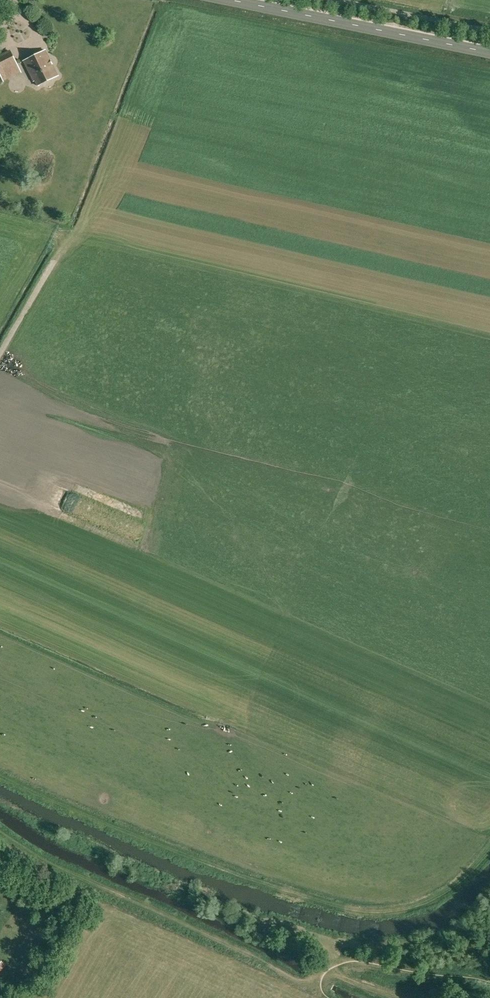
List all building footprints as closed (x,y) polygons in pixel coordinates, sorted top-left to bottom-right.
[(45,49),(24,60),(34,81),(37,79),(40,84),(58,75),(45,49)] [(11,50),(0,55),(0,74),(1,76),(19,67),(11,50)]
